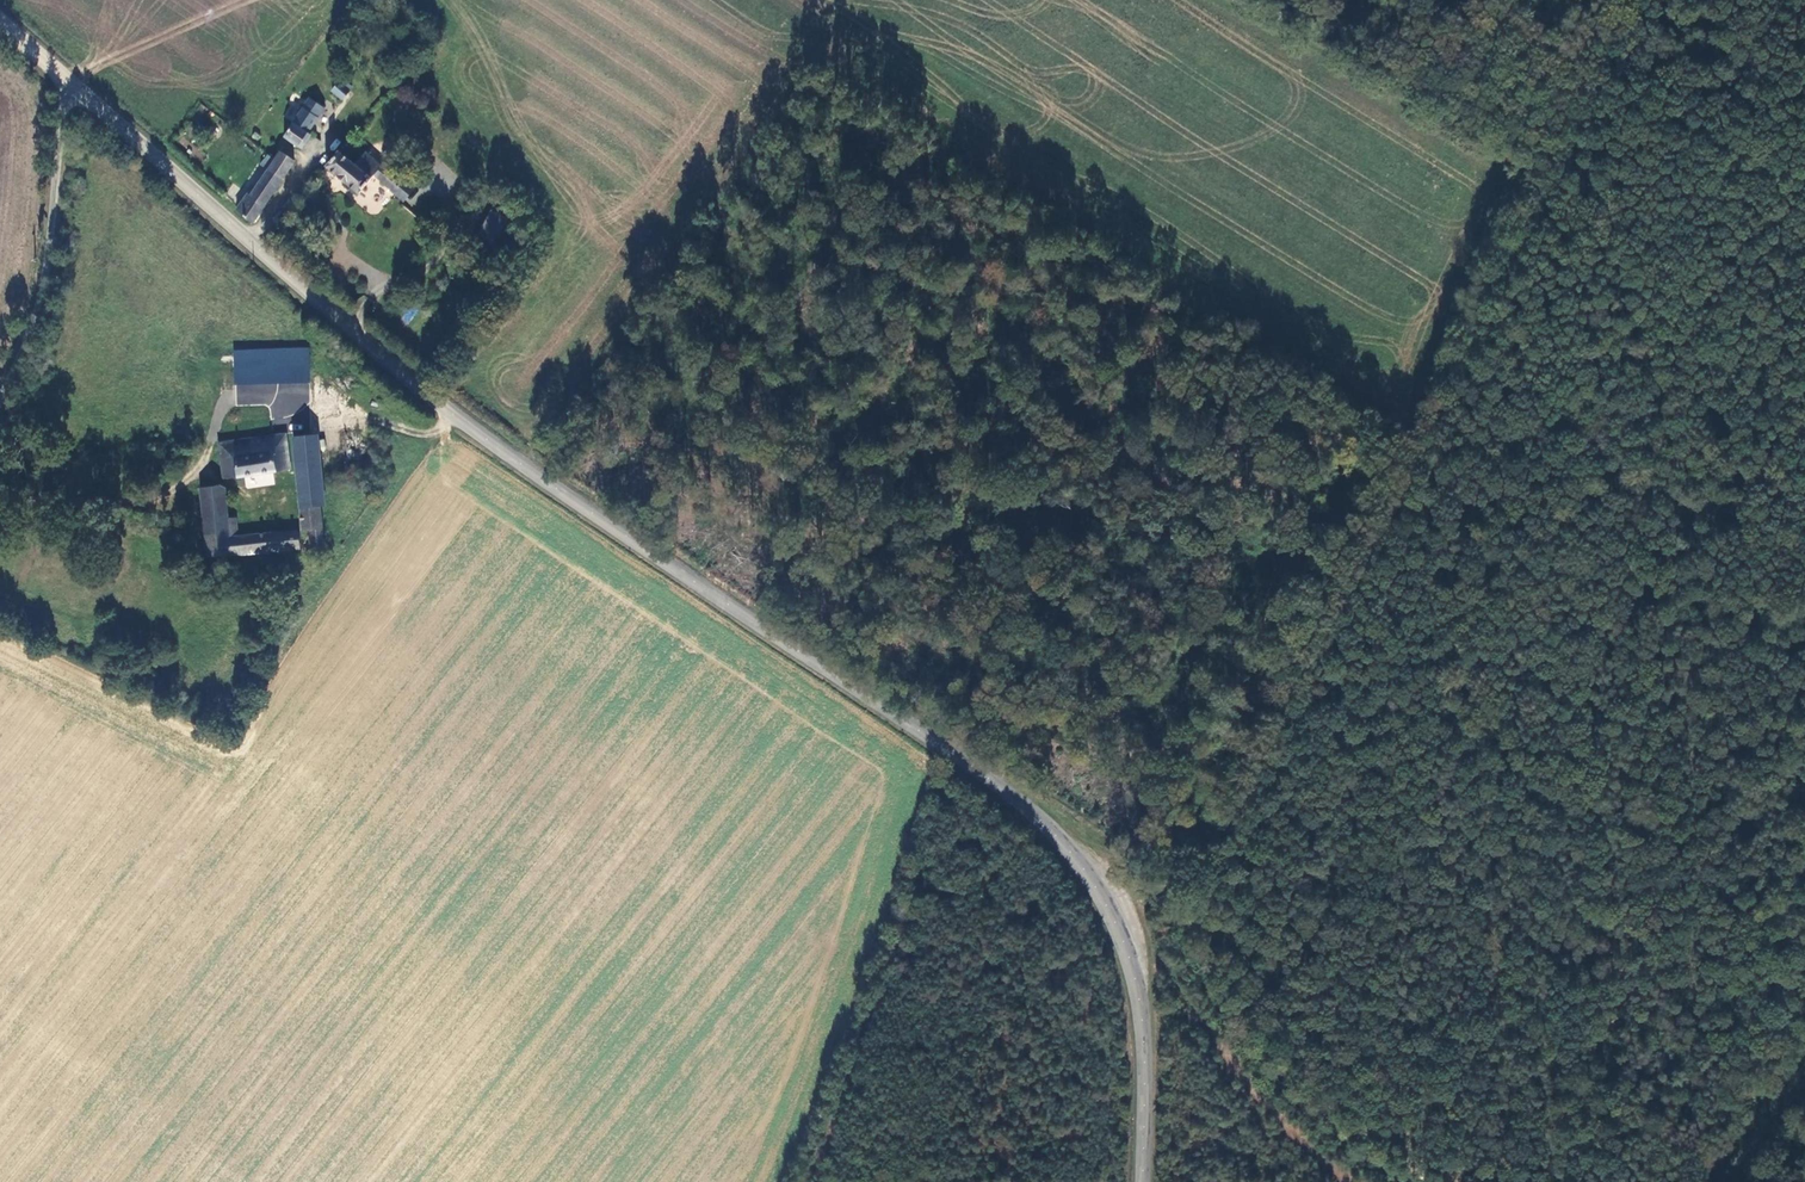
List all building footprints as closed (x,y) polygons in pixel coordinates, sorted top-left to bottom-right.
[(349,93),(338,86),(331,96),(342,103),(349,93)] [(308,134),(325,107),(310,98),(284,138),(302,149),(311,135),(308,134)] [(365,154),(348,141),(327,167),(360,193),(375,175),(396,191),(407,178),(385,161),(382,164),(367,152),(365,154)] [(254,224),(295,159),(279,149),(250,195),(247,193),(235,212),(254,224)] [(507,217),(490,208),(476,237),(492,246),(507,217)] [(310,353),(236,354),(238,422),(312,420),(310,353)] [(291,470),(286,433),(219,442),(223,479),(291,470)] [(322,437),(294,439),(302,531),(310,530),(312,553),(325,552),(321,509),(328,508),(322,437)] [(299,551),(297,529),(231,535),(227,489),(222,487),(202,488),(208,559),(299,551)]
